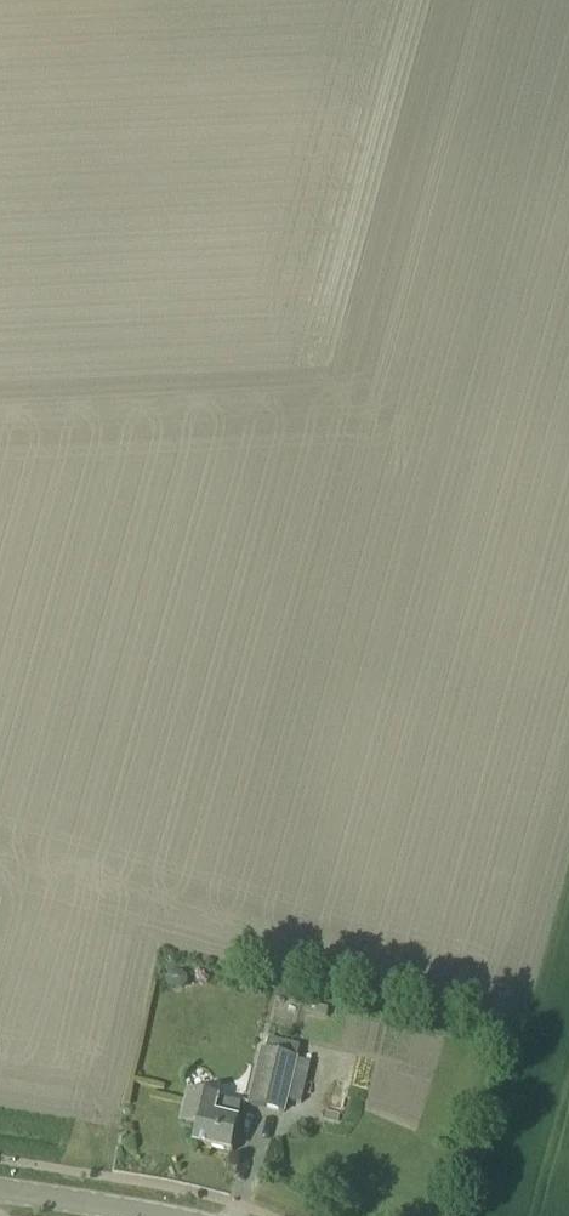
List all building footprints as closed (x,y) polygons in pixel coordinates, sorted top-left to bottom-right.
[(255,1079),(249,1103),(285,1111),(287,1101),(301,1104),(310,1064),(297,1060),(300,1046),(268,1038),(265,1050),(262,1050),(255,1079)] [(230,1151),(236,1128),(241,1107),(190,1094),(183,1122),(199,1126),(195,1143),(230,1151)]
